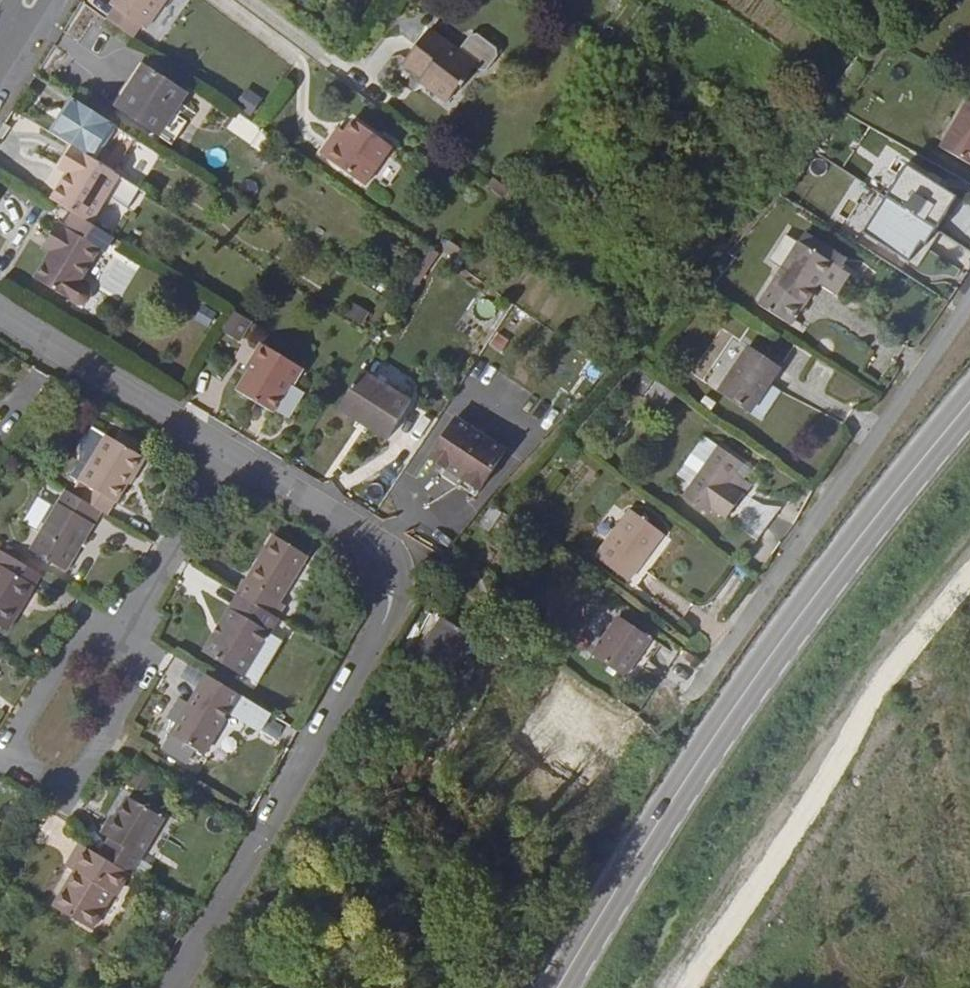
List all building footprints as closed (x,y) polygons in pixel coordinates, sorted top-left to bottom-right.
[(110,24),(136,42),(144,29),(149,33),(172,0),(120,0),(114,8),(118,12),(110,24)] [(425,79),(422,83),(451,106),(477,71),(482,75),(490,74),(501,60),(500,52),(480,37),(473,38),(460,56),(430,34),(407,65),(425,79)] [(414,95),(422,83),(425,79),(407,65),(395,80),(414,95)] [(160,139),(176,116),(189,96),(150,69),(121,113),(160,139)] [(235,107),(254,116),(263,97),(244,88),(235,107)] [(941,151),(969,168),(969,100),(941,151)] [(77,103),(65,121),(71,124),(82,106),(77,103)] [(55,138),(76,150),(110,172),(120,155),(107,146),(118,129),(82,106),(71,124),(65,121),(55,138)] [(191,126),(176,116),(160,139),(175,150),(191,126)] [(248,133),(254,124),(241,116),(228,134),(249,149),(257,139),(248,133)] [(343,142),(338,138),(323,157),(368,190),(395,150),(357,122),(348,135),(343,142)] [(342,131),(338,138),(343,142),(348,135),(342,131)] [(73,177),(55,205),(77,218),(93,228),(110,200),(122,180),(110,172),(76,150),(63,170),(73,177)] [(132,213),(144,194),(122,180),(110,200),(132,213)] [(505,201),(512,193),(496,181),(492,185),(487,180),(483,184),(505,201)] [(932,251),(943,233),(885,197),(876,212),(887,219),(885,222),(932,251)] [(93,228),(77,218),(68,232),(61,227),(51,244),(59,249),(54,255),(38,283),(80,308),(83,308),(87,308),(93,303),(94,298),(92,293),(84,287),(102,253),(108,256),(116,242),(93,228)] [(924,272),(936,253),(932,251),(885,222),(873,240),(924,272)] [(833,265),(843,272),(848,263),(807,236),(801,245),(784,271),(762,307),(787,324),(794,314),(798,317),(805,306),(807,308),(820,287),(833,265)] [(784,271),(801,245),(788,236),(771,262),(784,271)] [(59,249),(51,244),(47,250),(54,255),(59,249)] [(458,262),(465,252),(453,244),(446,254),(458,262)] [(853,278),(843,272),(833,265),(820,287),(840,300),(853,278)] [(349,301),(341,316),(360,327),(369,312),(349,301)] [(209,329),(217,315),(202,305),(193,320),(209,329)] [(794,329),(807,308),(805,306),(798,317),(794,314),(787,324),(794,329)] [(243,345),(255,325),(237,315),(225,333),(243,345)] [(298,388),(307,372),(265,347),(250,371),(253,374),(240,394),(277,416),(295,386),(298,388)] [(752,416),(772,386),(783,370),(753,349),(722,395),(752,416)] [(391,443),(415,405),(366,374),(342,412),(391,443)] [(784,394),(772,386),(752,416),(764,424),(784,394)] [(433,461),(450,472),(455,464),(471,474),(467,483),(483,493),(507,456),(458,422),(433,461)] [(83,484),(111,438),(97,431),(85,445),(83,465),(75,479),(83,484)] [(119,443),(142,458),(146,448),(124,434),(119,443)] [(105,515),(113,520),(131,487),(134,488),(149,462),(142,458),(119,443),(111,438),(83,484),(76,497),(105,515)] [(692,488),(721,448),(707,439),(679,479),(692,488)] [(746,466),(721,448),(692,488),(685,498),(711,517),(715,511),(728,521),(747,496),(732,485),(739,476),(746,466)] [(455,464),(450,472),(467,483),(471,474),(455,464)] [(753,486),(739,476),(732,485),(747,496),(753,486)] [(70,575),(105,515),(76,497),(70,494),(34,555),(70,575)] [(34,495),(23,522),(38,528),(49,500),(34,495)] [(760,543),(784,511),(767,508),(754,502),(736,525),(760,543)] [(666,536),(634,512),(598,559),(632,584),(666,536)] [(248,582),(239,595),(242,597),(281,620),(289,608),(284,605),(312,559),(278,538),(250,583),(248,582)] [(8,556),(32,571),(37,564),(12,549),(8,556)] [(46,578),(32,571),(8,556),(1,552),(0,555),(0,565),(2,567),(0,571),(0,627),(8,632),(24,606),(28,608),(46,578)] [(273,637),(282,622),(281,620),(242,597),(222,629),(225,631),(220,638),(218,636),(207,655),(248,680),(249,678),(273,637)] [(440,620),(445,624),(478,642),(489,625),(450,602),(440,620)] [(12,635),(28,608),(24,606),(8,632),(12,635)] [(655,641),(622,618),(595,657),(629,680),(655,641)] [(478,642),(445,624),(422,665),(454,684),(478,642)] [(287,645),(273,637),(249,678),(261,687),(287,645)] [(243,697),(213,679),(195,709),(186,703),(174,722),(184,727),(177,739),(207,757),(232,715),(243,697)] [(264,735),(276,717),(243,697),(232,715),(264,735)] [(134,876),(147,884),(156,869),(145,862),(169,821),(132,800),(119,821),(109,838),(114,842),(104,858),(134,876)] [(109,838),(119,821),(115,818),(105,836),(109,838)] [(104,858),(85,847),(71,869),(79,874),(58,909),(97,933),(119,898),(120,900),(134,876),(104,858)]
